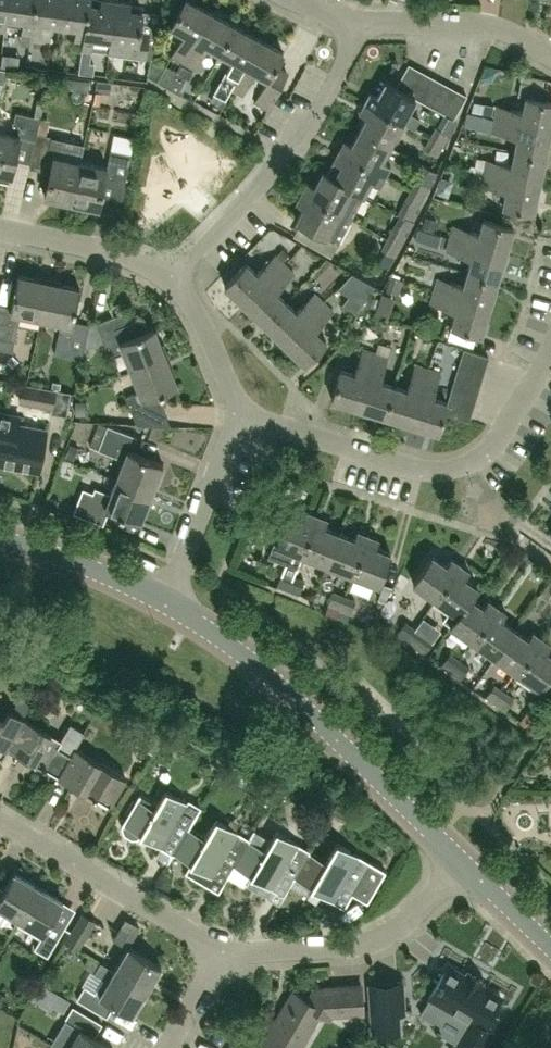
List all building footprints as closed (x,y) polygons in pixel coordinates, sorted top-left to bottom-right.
[(6,22),(9,0),(0,0),(0,29),(5,29),(6,22)] [(32,33),(36,0),(9,0),(6,22),(24,25),(23,32),(32,33)] [(32,33),(40,35),(42,22),(60,24),(63,0),(36,0),(32,33)] [(89,3),(90,4),(90,0),(63,0),(60,24),(77,27),(75,38),(84,40),(85,40),(89,3)] [(90,4),(89,3),(85,40),(84,40),(84,48),(92,50),(93,36),(111,39),(112,39),(117,1),(109,0),(104,0),(103,6),(90,4)] [(182,63),(183,64),(210,13),(186,0),(171,27),(184,34),(171,57),(182,63)] [(110,52),(146,58),(149,32),(140,31),(142,11),(130,9),(131,3),(117,1),(112,39),(111,39),(110,52)] [(206,46),(220,53),(235,26),(210,13),(183,64),(182,63),(180,68),(169,88),(180,94),(189,78),(188,78),(193,69),(194,70),(206,46)] [(225,99),(230,88),(259,39),(235,26),(220,53),(231,60),(226,69),(227,70),(221,81),(220,81),(213,92),(225,99)] [(287,74),(275,68),(283,53),(259,39),(230,88),(243,95),(254,71),(266,77),(254,101),(269,109),(287,74)] [(157,81),(169,88),(180,68),(172,63),(170,67),(166,65),(157,81)] [(410,65),(397,88),(409,94),(421,72),(410,65)] [(421,72),(409,94),(416,98),(420,101),(432,78),(422,72),(421,72)] [(431,107),(444,84),(432,78),(420,101),(431,107)] [(409,112),(416,98),(409,94),(397,88),(386,82),(378,97),(377,97),(370,93),(365,102),(403,123),(412,128),(418,117),(409,112)] [(455,90),(444,84),(431,107),(442,113),(455,90)] [(454,119),(466,96),(455,90),(442,113),(454,119)] [(550,131),(550,130),(550,102),(526,97),(523,112),(498,106),(495,119),(550,131)] [(390,146),(403,123),(365,102),(360,112),(367,117),(360,130),(390,146)] [(9,175),(12,176),(21,137),(37,141),(38,133),(42,117),(16,111),(11,134),(0,131),(0,180),(8,182),(9,175)] [(515,151),(545,158),(550,131),(495,119),(492,132),(518,138),(515,151)] [(435,126),(429,137),(444,145),(450,134),(435,126)] [(382,161),(390,146),(360,130),(352,146),(345,141),(340,150),(385,175),(390,165),(382,161)] [(73,202),(81,161),(54,155),(57,137),(38,133),(37,141),(32,163),(53,168),(47,197),(73,202)] [(118,134),(116,148),(136,151),(138,137),(118,134)] [(438,155),(444,145),(429,137),(424,147),(438,155)] [(105,179),(124,183),(130,152),(110,148),(106,166),(81,161),(73,202),(99,208),(105,179)] [(328,174),(364,194),(371,180),(380,185),(385,175),(340,150),(328,174)] [(539,185),(545,158),(515,151),(512,165),(486,160),(484,173),(539,185)] [(309,182),(303,193),(351,218),(364,194),(328,174),(325,172),(324,173),(317,187),(309,182)] [(539,185),(484,173),(481,186),(506,191),(504,206),(533,212),(539,185)] [(411,189),(425,197),(433,181),(419,174),(411,189)] [(420,206),(425,197),(411,189),(406,198),(420,206)] [(337,242),(351,218),(303,193),(298,202),(306,207),(298,221),(337,242)] [(401,246),(414,222),(399,215),(386,238),(401,246)] [(450,239),(506,256),(514,229),(483,220),(479,234),(453,227),(450,239)] [(395,258),(401,246),(386,238),(380,249),(384,250),(378,262),(389,268),(394,258),(395,258)] [(506,256),(450,239),(446,252),(471,259),(467,273),(498,282),(506,256)] [(285,265),(284,263),(275,255),(257,274),(247,264),(225,286),(245,306),(285,265)] [(245,306),(264,325),(286,303),(276,293),(295,274),(285,265),(245,306)] [(351,273),(338,288),(348,295),(342,304),(356,312),(375,285),(351,273)] [(438,279),(434,291),(490,308),(498,282),(467,273),(463,287),(438,279)] [(50,281),(19,275),(12,308),(0,305),(0,337),(16,341),(21,314),(42,319),(50,281)] [(85,348),(89,327),(90,325),(73,321),(81,288),(50,281),(42,319),(63,323),(56,354),(83,360),(85,348)] [(490,308),(434,291),(430,304),(455,312),(451,326),(453,327),(481,335),(490,308)] [(284,344),(324,303),(315,294),(296,312),(286,303),(264,325),(284,344)] [(334,313),(324,303),(284,344),(304,363),(325,341),(315,332),(334,313)] [(123,351),(131,370),(166,356),(155,328),(146,332),(142,322),(138,320),(130,323),(125,312),(89,327),(85,348),(103,341),(109,357),(123,351)] [(333,400),(360,409),(377,354),(364,350),(356,374),(342,370),(333,400)] [(485,371),(489,358),(463,350),(460,363),(485,371)] [(386,417),(395,386),(381,382),(389,357),(377,354),(360,409),(386,417)] [(178,385),(166,356),(131,370),(140,392),(126,397),(138,425),(172,427),(158,394),(178,385)] [(481,383),(485,371),(460,363),(456,375),(481,383)] [(408,391),(395,386),(386,417),(412,425),(429,370),(416,366),(408,391)] [(438,433),(444,413),(448,402),(433,398),(441,374),(429,370),(412,425),(438,433)] [(452,388),(478,395),(481,383),(456,375),(452,388)] [(55,389),(22,383),(18,402),(52,408),(55,389)] [(452,388),(448,400),(474,408),(478,395),(452,388)] [(448,400),(448,402),(444,413),(470,421),(474,408),(448,400)] [(39,472),(47,430),(18,425),(20,415),(0,411),(0,465),(39,472)] [(124,461),(117,480),(152,493),(163,465),(131,452),(137,438),(108,427),(98,451),(124,461)] [(140,523),(152,493),(117,480),(111,493),(95,487),(92,493),(84,490),(74,514),(103,525),(109,510),(140,523)] [(297,569),(302,555),(318,516),(308,512),(304,520),(289,514),(276,545),(273,543),(267,557),(297,569)] [(302,555),(328,565),(340,534),(325,528),(328,520),(318,516),(302,555)] [(354,540),(340,534),(328,565),(353,575),(368,536),(357,532),(354,540)] [(379,539),(368,536),(353,575),(379,585),(391,553),(376,547),(379,539)] [(413,583),(435,599),(460,565),(451,559),(445,567),(432,557),(413,583)] [(469,572),(460,565),(435,599),(457,615),(457,616),(469,599),(470,600),(476,589),(464,579),(469,572)] [(539,572),(550,587),(550,567),(550,565),(539,572)] [(277,586),(289,591),(294,575),(282,571),(277,586)] [(305,579),(294,575),(289,591),(299,595),(305,579)] [(327,606),(339,611),(345,596),(333,591),(327,606)] [(345,596),(339,611),(350,614),(356,600),(345,596)] [(482,608),(470,600),(469,599),(457,616),(457,615),(450,626),(472,642),(496,608),(488,602),(482,608)] [(494,657),(513,630),(500,621),(504,613),(496,608),(472,642),(494,657)] [(406,641),(415,628),(405,621),(395,634),(406,641)] [(425,635),(415,628),(406,641),(416,648),(423,653),(433,640),(425,635)] [(526,639),(513,630),(494,657),(516,673),(540,639),(531,633),(526,639)] [(540,639),(516,673),(539,689),(550,673),(550,657),(544,652),(549,646),(540,639)] [(440,665),(450,672),(460,659),(450,652),(440,665)] [(460,659),(450,672),(460,679),(470,666),(460,659)] [(484,696),(495,704),(504,690),(495,684),(484,696)] [(504,690),(495,704),(505,711),(515,698),(504,690)] [(23,716),(30,705),(18,697),(11,709),(5,720),(0,718),(0,756),(3,758),(9,747),(8,747),(25,717),(23,716)] [(76,747),(77,748),(86,732),(71,723),(62,738),(25,717),(8,747),(9,747),(59,777),(76,747)] [(127,777),(113,769),(77,748),(76,747),(59,777),(109,807),(127,777)] [(137,836),(140,834),(174,854),(190,827),(200,809),(168,790),(157,807),(140,796),(122,826),(122,828),(125,833),(132,837),(137,836)] [(230,818),(227,824),(217,819),(207,837),(190,827),(174,854),(191,864),(186,872),(207,884),(222,859),(234,866),(250,838),(235,830),(239,823),(230,818)] [(293,877),(309,850),(277,831),(267,848),(250,838),(234,866),(271,888),(281,870),(293,877)] [(327,861),(309,850),(293,877),(333,901),(344,882),(356,888),(353,893),(367,902),(385,871),(338,843),(327,861)] [(19,919),(38,886),(15,872),(4,890),(0,888),(0,907),(19,919)] [(63,901),(38,886),(19,919),(44,933),(35,948),(48,956),(65,927),(53,919),(63,901)] [(70,931),(65,941),(79,949),(96,920),(82,911),(70,931)] [(114,970),(147,990),(162,965),(129,945),(128,947),(115,970),(114,970)] [(147,990),(114,970),(115,970),(88,955),(83,964),(95,971),(94,973),(108,981),(100,994),(86,986),(78,998),(107,1015),(114,1002),(133,1014),(147,990)] [(448,965),(420,1013),(436,1023),(446,1007),(468,1020),(452,1047),(483,1047),(492,1032),(491,1032),(500,1016),(492,1011),(500,996),(480,984),(483,979),(468,971),(465,975),(448,965)] [(404,981),(370,983),(373,1031),(398,1030),(397,1012),(406,1012),(404,981)] [(320,1012),(329,1017),(331,1015),(363,1013),(362,984),(315,987),(307,999),(293,991),(262,1042),(272,1047),(299,1047),(320,1012)] [(68,1047),(113,1047),(95,1035),(102,1023),(74,1006),(66,1019),(80,1027),(68,1047)] [(128,1012),(121,1020),(140,1036),(147,1028),(128,1012)]
